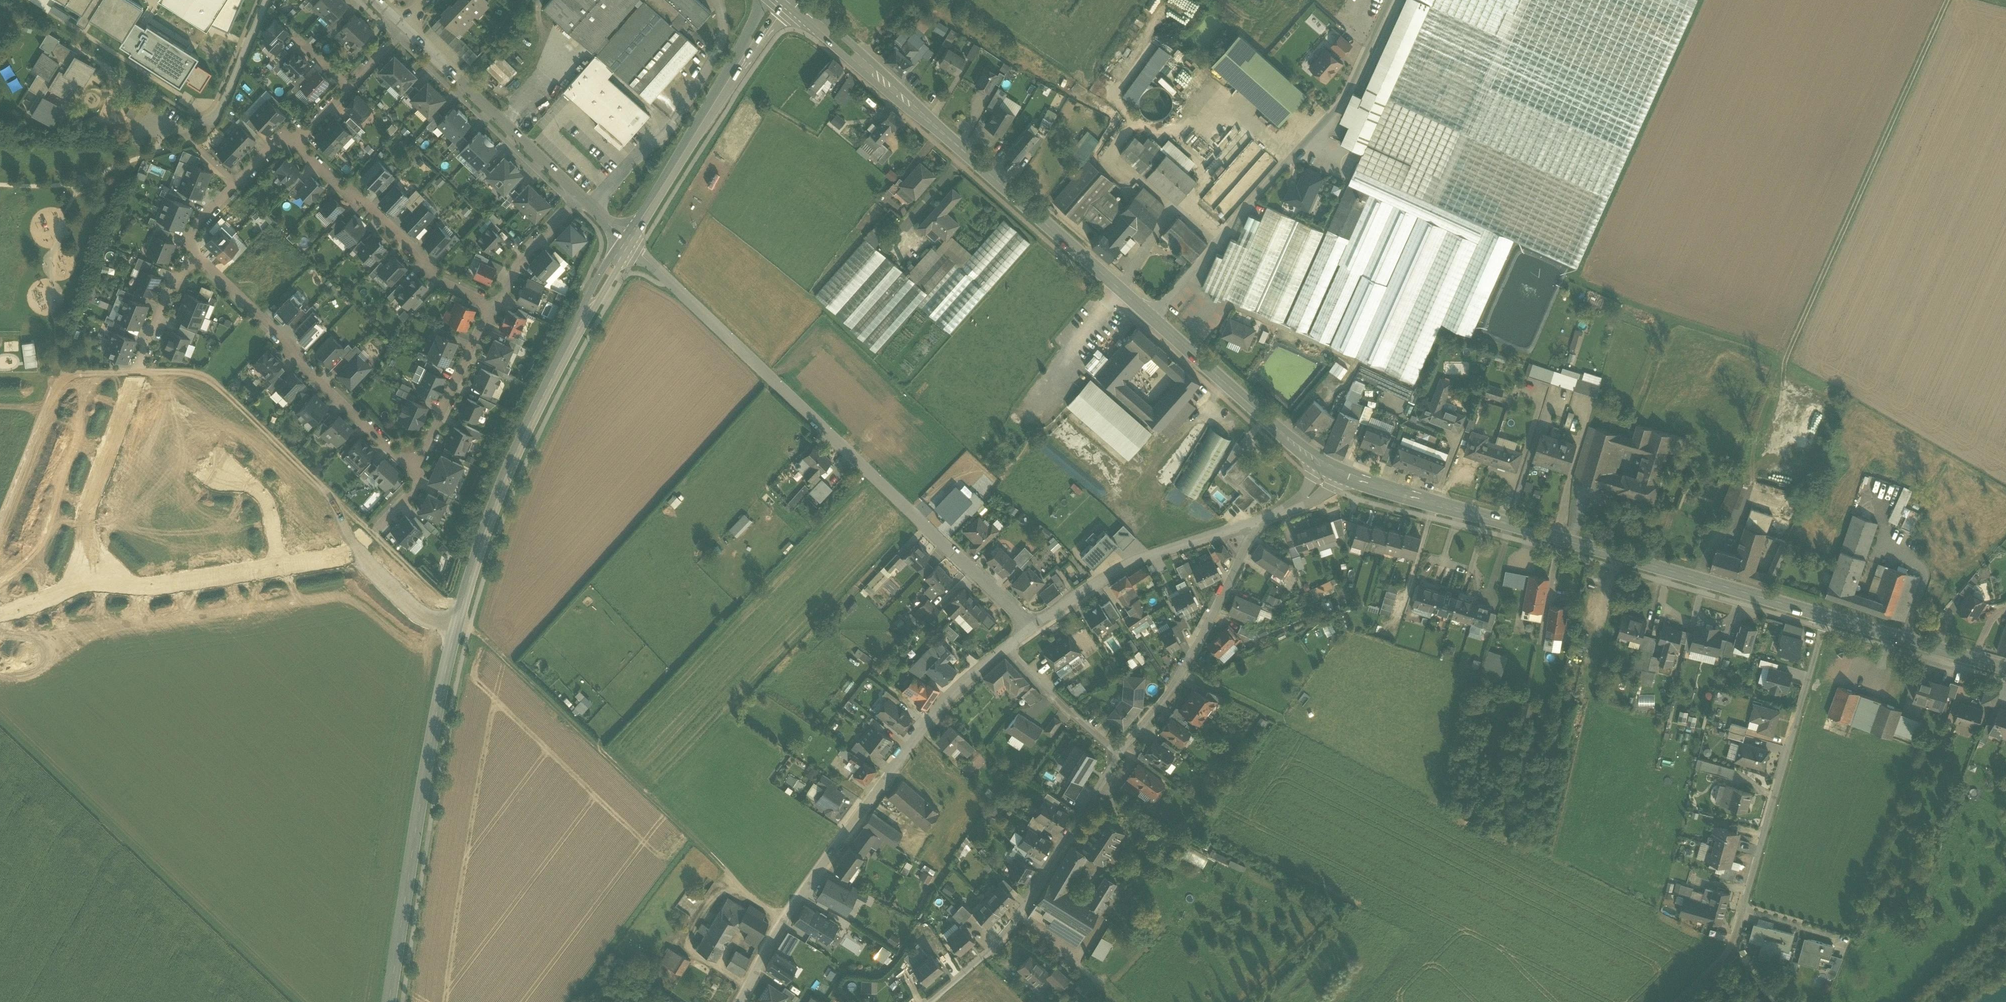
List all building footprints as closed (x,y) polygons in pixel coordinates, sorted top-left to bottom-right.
[(82,13),(77,21),(85,26),(90,18),(123,39),(135,20),(143,8),(131,0),(61,0),(82,13)] [(206,29),(209,24),(229,32),(243,0),(161,0),(206,29)] [(305,6),(309,10),(313,6),(313,5),(318,0),(310,0),(305,6)] [(313,5),(313,6),(322,14),(335,0),(318,0),(313,5)] [(342,0),(335,0),(322,14),(330,22),(339,13),(347,5),(342,0)] [(479,8),(471,0),(458,0),(456,2),(472,17),(479,8)] [(479,8),(487,0),(471,0),(479,8)] [(543,8),(578,39),(591,51),(593,48),(597,52),(610,39),(604,35),(633,3),(638,6),(644,0),(550,0),(543,8)] [(644,0),(638,6),(610,39),(597,52),(595,55),(613,71),(649,102),(697,48),(678,30),(688,18),(680,12),(672,21),(668,21),(644,0)] [(668,21),(672,21),(680,12),(688,18),(697,26),(710,11),(698,0),(644,0),(668,21)] [(1692,10),(1670,0),(1406,0),(1358,107),(1349,103),(1340,121),(1349,125),(1341,143),(1362,153),(1326,233),(1267,207),(1261,220),(1249,214),(1237,241),(1231,238),(1223,257),(1217,254),(1202,287),(1415,383),(1442,323),(1471,337),(1515,238),(1576,267),(1692,10)] [(1696,0),(1670,0),(1692,10),(1696,0)] [(463,25),(472,17),(456,2),(453,5),(451,3),(446,8),(463,25)] [(49,11),(68,19),(70,13),(52,5),(49,11)] [(455,34),(463,25),(446,8),(441,13),(443,15),(440,19),(444,22),(448,26),(452,31),(455,34)] [(1154,18),(1145,12),(1131,31),(1143,39),(1154,23),(1151,22),(1154,18)] [(343,17),(339,13),(330,22),(326,26),(331,30),(339,22),(343,17)] [(355,14),(343,26),(338,31),(347,39),(364,21),(360,17),(359,19),(355,14)] [(435,31),(444,22),(440,19),(439,18),(431,27),(435,31)] [(275,52),(277,54),(283,48),(282,42),(280,39),(288,31),(275,19),(263,32),(268,37),(264,41),(275,52)] [(146,27),(135,20),(123,39),(120,44),(130,51),(129,53),(180,86),(185,78),(189,80),(187,82),(200,91),(211,74),(198,65),(197,67),(193,65),(198,57),(147,25),(146,27)] [(369,26),(364,21),(347,39),(356,48),(361,43),(372,31),(367,27),(369,26)] [(343,26),(339,22),(331,30),(329,32),(333,36),(338,31),(343,26)] [(440,35),(448,26),(444,22),(435,31),(440,35)] [(947,27),(938,22),(933,30),(943,35),(947,27)] [(444,39),(452,31),(448,26),(440,35),(444,39)] [(899,49),(905,54),(920,37),(920,36),(910,27),(902,35),(907,40),(899,49)] [(958,33),(953,30),(948,38),(953,41),(958,33)] [(448,43),(457,35),(455,34),(452,31),(444,39),(448,43)] [(39,46),(51,53),(48,56),(43,53),(33,69),(38,73),(28,88),(39,94),(28,111),(53,126),(64,108),(43,95),(49,87),(66,98),(77,82),(82,85),(93,66),(74,55),(76,52),(59,42),(60,40),(48,33),(39,46)] [(1212,64),(1279,124),(1307,94),(1239,34),(1212,64)] [(311,35),(307,39),(311,44),(316,39),(311,35)] [(453,48),(461,39),(457,35),(448,43),(453,48)] [(1332,45),(1343,55),(1352,46),(1340,36),(1332,45)] [(920,37),(905,54),(909,58),(924,41),(920,37)] [(457,52),(465,43),(461,39),(453,48),(457,52)] [(270,57),(275,52),(264,41),(262,44),(261,46),(261,48),(262,50),(270,57)] [(365,47),(361,43),(356,48),(351,53),(355,57),(365,47)] [(461,56),(470,47),(465,43),(457,52),(461,56)] [(980,47),(974,43),(966,57),(972,61),(980,47)] [(466,60),(474,51),(470,47),(461,56),(466,60)] [(884,60),(893,67),(905,54),(899,49),(896,47),(884,60)] [(275,65),(285,55),(288,52),(283,48),(277,54),(275,52),(270,57),(270,61),(275,65)] [(932,52),(927,48),(922,56),(927,59),(932,52)] [(966,60),(947,49),(940,62),(958,73),(966,60)] [(1311,67),(1326,81),(1342,63),(1326,50),(1311,67)] [(470,64),(478,55),(474,51),(466,60),(470,64)] [(282,67),(293,78),(299,72),(308,63),(296,52),(289,59),(282,67)] [(501,54),(487,67),(503,84),(517,71),(501,54)] [(909,58),(905,54),(893,67),(901,75),(913,61),(909,58)] [(282,67),(289,59),(285,55),(275,65),(272,68),(277,72),(282,67)] [(379,71),(392,84),(407,68),(394,55),(379,71)] [(613,71),(595,55),(564,91),(598,121),(611,132),(607,136),(612,141),(616,137),(624,144),(643,122),(649,115),(607,78),(610,74),(613,71)] [(844,68),(832,58),(820,72),(826,77),(828,75),(833,80),(844,68)] [(275,65),(270,61),(266,65),(271,70),(272,68),(275,65)] [(1000,69),(1006,73),(1009,66),(1004,62),(1000,69)] [(282,67),(277,72),(288,83),(291,81),(293,78),(282,67)] [(416,76),(407,68),(392,84),(401,92),(409,83),(416,76)] [(975,85),(988,92),(994,82),(998,75),(997,74),(993,72),(989,73),(983,70),(975,85)] [(307,104),(328,82),(317,71),(308,80),(296,93),(307,104)] [(998,75),(994,82),(999,85),(1005,75),(999,71),(997,74),(998,75)] [(295,85),(304,76),(299,72),(293,78),(291,81),(295,85)] [(826,77),(820,72),(806,88),(815,96),(813,98),(817,102),(825,94),(817,87),(826,77)] [(857,79),(852,75),(835,100),(840,104),(857,79)] [(296,93),(308,80),(304,76),(295,85),(291,89),(296,93)] [(427,81),(419,90),(411,99),(419,107),(436,90),(427,81)] [(362,93),(367,88),(362,83),(357,88),(362,93)] [(409,83),(401,92),(405,96),(406,95),(413,87),(409,83)] [(413,87),(406,95),(411,99),(419,90),(414,86),(413,87)] [(1155,86),(1150,87),(1145,89),(1142,92),(1139,97),(1138,101),(1138,107),(1140,111),(1143,115),(1147,118),(1152,120),(1157,120),(1162,119),(1166,116),(1170,112),(1172,107),(1172,102),(1171,97),(1168,93),(1165,89),(1160,87),(1155,86)] [(266,89),(253,103),(259,109),(268,99),(272,95),(266,89)] [(419,107),(428,115),(434,109),(445,98),(436,90),(419,107)] [(998,105),(999,106),(1003,98),(995,92),(986,108),(994,113),(998,105)] [(268,99),(276,107),(280,103),(272,95),(268,99)] [(371,110),(357,96),(345,108),(360,122),(371,110)] [(276,107),(268,99),(259,109),(276,125),(285,116),(276,107)] [(259,109),(253,103),(240,117),(245,122),(250,118),(259,109)] [(986,126),(1000,135),(1011,116),(1005,113),(1006,110),(999,106),(998,105),(994,113),(986,126)] [(428,115),(419,107),(415,112),(424,120),(426,118),(428,115)] [(453,107),(443,117),(437,124),(445,132),(463,114),(459,109),(457,111),(453,107)] [(276,125),(259,109),(250,118),(259,126),(267,135),(276,125)] [(302,109),(295,116),(300,121),(307,114),(302,109)] [(439,113),(434,109),(428,115),(426,118),(430,122),(439,113)] [(902,119),(891,110),(881,121),(892,130),(902,119)] [(398,118),(397,111),(390,113),(392,120),(398,118)] [(443,117),(439,113),(430,122),(426,126),(431,130),(437,124),(443,117)] [(467,118),(463,114),(445,132),(454,140),(460,134),(470,123),(466,119),(467,118)] [(840,129),(845,122),(836,114),(830,122),(840,129)] [(350,117),(346,121),(357,132),(362,128),(350,117)] [(1032,144),(1037,147),(1050,126),(1046,125),(1049,120),(1044,117),(1040,124),(1039,123),(1037,127),(1038,127),(1037,130),(1037,131),(1037,135),(1031,144),(1032,144)] [(259,126),(250,118),(245,122),(254,131),(259,126)] [(340,124),(335,119),(325,129),(341,145),(346,149),(355,139),(353,137),(351,135),(351,134),(340,124)] [(346,121),(344,120),(340,124),(351,134),(351,135),(353,137),(358,133),(357,132),(346,121)] [(595,125),(607,136),(611,132),(598,121),(595,125)] [(892,130),(881,121),(860,146),(870,154),(872,152),(881,142),(892,130)] [(255,140),(240,125),(228,138),(243,154),(252,145),(252,144),(255,140)] [(406,136),(410,132),(405,126),(401,130),(406,136)] [(1027,127),(1005,153),(1017,162),(1027,149),(1023,146),(1034,133),(1030,129),(1027,127)] [(1233,158),(1252,139),(1241,128),(1222,146),(1233,158)] [(341,145),(325,129),(315,139),(321,145),(332,155),(332,154),(341,145)] [(1087,129),(1077,143),(1083,147),(1093,134),(1087,129)] [(469,142),(460,152),(469,160),(489,138),(485,134),(484,135),(479,131),(469,142)] [(1037,135),(1034,133),(1023,146),(1027,149),(1032,144),(1031,144),(1037,135)] [(465,138),(460,134),(454,140),(448,146),(452,151),(465,138)] [(1118,153),(1176,203),(1196,180),(1186,172),(1159,148),(1148,138),(1142,144),(1133,136),(1118,153)] [(620,148),(624,144),(616,137),(612,141),(620,148)] [(1252,137),(1201,199),(1226,220),(1278,159),(1252,137)] [(243,154),(228,138),(215,151),(231,167),(243,154)] [(465,138),(452,151),(457,155),(460,152),(469,142),(465,138)] [(489,138),(469,160),(477,168),(485,159),(497,148),(492,144),(494,142),(489,138)] [(1194,162),(1168,139),(1159,148),(1186,172),(1194,162)] [(888,148),(881,142),(872,152),(879,158),(888,148)] [(332,155),(321,145),(317,149),(330,161),(334,157),(332,154),(332,155)] [(189,163),(196,166),(200,157),(183,150),(179,160),(189,163)] [(1076,154),(1071,150),(1064,158),(1069,162),(1076,154)] [(361,157),(366,162),(372,155),(367,151),(361,157)] [(494,186),(515,164),(510,159),(509,160),(504,156),(493,167),(484,176),(485,177),(494,186)] [(300,171),(287,159),(275,171),(288,184),(296,175),(300,171)] [(490,164),(485,159),(477,168),(473,172),(478,177),(490,164)] [(390,174),(377,161),(362,178),(375,190),(378,187),(390,174)] [(1105,188),(1106,189),(1112,182),(1088,161),(1053,201),(1077,222),(1082,216),(1081,215),(1105,188)] [(184,176),(206,185),(211,172),(196,166),(189,163),(184,176)] [(901,185),(915,197),(933,176),(919,163),(909,175),(904,182),(901,185)] [(490,164),(478,177),(481,180),(485,177),(484,176),(493,167),(490,164)] [(520,169),(515,164),(494,186),(503,194),(511,186),(523,174),(519,170),(520,169)] [(889,168),(885,174),(894,180),(898,174),(889,168)] [(1286,199),(1305,208),(1309,199),(1312,200),(1317,189),(1322,178),(1305,170),(1298,186),(1295,191),(1290,189),(1286,199)] [(382,191),(395,178),(390,174),(378,187),(382,191)] [(301,179),(296,175),(288,184),(284,188),(288,192),(301,179)] [(206,185),(184,176),(180,186),(178,189),(188,193),(200,198),(206,185)] [(434,182),(440,187),(445,181),(440,176),(434,182)] [(323,188),(311,177),(305,184),(298,191),(309,202),(314,197),(314,198),(319,193),(318,193),(323,188)] [(912,200),(915,197),(901,185),(904,182),(899,177),(894,183),(893,183),(888,189),(894,194),(896,192),(907,201),(912,200)] [(305,184),(301,179),(288,192),(292,197),(298,191),(305,184)] [(178,189),(180,186),(172,183),(169,192),(177,195),(185,199),(188,193),(178,189)] [(519,194),(513,200),(522,208),(537,192),(528,184),(519,194)] [(408,197),(396,185),(380,202),(393,215),(404,203),(409,198),(408,197)] [(506,198),(515,190),(511,186),(503,194),(499,197),(504,201),(506,198)] [(962,196),(952,187),(916,227),(925,235),(926,233),(931,228),(939,235),(945,240),(949,235),(954,230),(960,224),(947,212),(962,196)] [(1143,187),(1125,206),(1102,233),(1119,247),(1129,236),(1131,233),(1141,244),(1164,205),(1143,187)] [(1106,189),(1105,188),(1081,215),(1082,216),(1102,233),(1125,206),(1106,189)] [(166,197),(174,200),(177,195),(169,192),(162,189),(160,194),(166,197)] [(1323,192),(1317,189),(1312,200),(1309,199),(1305,208),(1314,212),(1323,192)] [(404,203),(408,207),(421,194),(416,190),(408,197),(409,198),(404,203)] [(513,200),(519,194),(515,190),(506,198),(511,203),(513,200)] [(550,204),(537,192),(522,208),(535,220),(550,204)] [(421,203),(425,199),(421,194),(408,207),(413,211),(421,203)] [(161,208),(187,219),(191,207),(174,200),(166,197),(161,208)] [(344,208),(332,197),(320,209),(332,220),(340,212),(344,208)] [(511,203),(506,198),(504,201),(502,203),(506,207),(511,203)] [(421,203),(433,214),(437,210),(425,199),(421,203)] [(421,203),(413,211),(402,223),(415,235),(423,226),(434,215),(433,214),(421,203)] [(461,211),(466,216),(471,211),(466,206),(461,211)] [(165,223),(182,230),(187,219),(161,208),(157,219),(165,223)] [(344,216),(340,212),(332,220),(329,223),(333,228),(341,220),(344,216)] [(353,216),(346,224),(336,234),(348,245),(365,228),(353,216)] [(1174,244),(1193,261),(1208,243),(1177,216),(1162,234),(1174,244)] [(157,226),(163,228),(165,223),(157,219),(150,217),(148,222),(157,226)] [(222,217),(209,230),(213,234),(226,221),(222,217)] [(1003,219),(971,255),(960,267),(987,291),(1030,243),(1003,219)] [(336,234),(346,224),(341,220),(333,228),(329,233),(333,237),(336,234)] [(216,253),(230,239),(234,234),(237,232),(226,221),(213,234),(205,243),(216,253)] [(489,226),(496,233),(500,229),(492,221),(488,225),(489,226)] [(570,223),(556,238),(572,253),(586,238),(570,223)] [(448,236),(453,232),(446,225),(441,230),(448,236)] [(876,225),(871,230),(872,230),(881,238),(880,239),(883,241),(888,236),(876,225)] [(153,235),(166,240),(170,231),(163,228),(157,226),(153,235)] [(415,235),(419,239),(423,235),(428,230),(423,226),(415,235)] [(477,239),(491,253),(503,240),(496,233),(489,226),(477,239)] [(441,230),(439,227),(427,239),(423,243),(435,255),(445,246),(451,239),(448,236),(441,230)] [(931,228),(926,233),(934,240),(939,235),(931,228)] [(881,238),(872,230),(865,238),(866,239),(874,246),(880,239),(881,238)] [(1119,247),(1102,233),(1091,245),(1108,260),(1119,247)] [(239,247),(243,243),(234,234),(230,239),(239,247)] [(513,238),(518,243),(522,239),(518,234),(513,238)] [(146,252),(167,261),(174,244),(166,240),(153,235),(146,252)] [(419,239),(417,241),(422,245),(423,243),(427,239),(423,235),(419,239)] [(460,240),(455,235),(451,239),(445,246),(450,251),(460,240)] [(955,263),(960,267),(971,255),(951,237),(949,235),(945,240),(935,251),(941,256),(943,252),(955,263)] [(1135,241),(1129,236),(1119,247),(1125,253),(1135,241)] [(365,245),(358,252),(364,258),(364,260),(366,262),(368,262),(370,263),(377,257),(378,257),(381,254),(380,253),(383,249),(382,247),(383,246),(379,242),(378,244),(372,238),(365,245)] [(216,253),(225,262),(230,256),(239,247),(230,239),(216,253)] [(814,296),(835,314),(886,257),(874,246),(866,239),(814,296)] [(358,252),(365,245),(361,241),(348,254),(353,258),(358,252)] [(243,243),(239,247),(230,256),(235,260),(247,247),(243,243)] [(926,290),(924,291),(927,294),(955,263),(943,252),(941,256),(935,251),(931,247),(910,270),(907,274),(904,271),(903,272),(923,290),(924,288),(926,290)] [(551,255),(545,249),(530,265),(537,272),(544,279),(559,263),(551,255)] [(555,250),(551,255),(559,263),(564,267),(568,263),(555,250)] [(480,262),(486,265),(489,259),(476,253),(473,259),(480,262)] [(1179,253),(1174,260),(1184,266),(1188,259),(1179,253)] [(385,266),(378,272),(390,284),(406,268),(394,256),(385,266)] [(140,270),(149,273),(153,263),(139,257),(134,267),(140,270)] [(852,329),(903,272),(886,257),(835,314),(852,329)] [(378,272),(385,266),(381,262),(369,274),(373,278),(378,272)] [(486,265),(480,262),(474,276),(489,283),(495,269),(486,265)] [(565,268),(564,267),(559,263),(544,279),(547,282),(550,284),(565,268)] [(960,267),(955,263),(927,294),(917,305),(949,333),(987,291),(960,267)] [(160,278),(149,273),(140,270),(133,287),(153,296),(154,292),(155,293),(158,286),(157,286),(160,278)] [(547,282),(544,279),(537,272),(530,279),(544,285),(547,282)] [(923,290),(903,272),(852,329),(850,331),(875,352),(917,305),(927,294),(924,291),(923,290)] [(404,287),(396,296),(407,307),(410,304),(418,296),(427,287),(415,276),(404,287)] [(525,284),(541,292),(544,285),(530,279),(528,278),(525,284)] [(396,296),(404,287),(399,283),(387,296),(392,301),(396,296)] [(541,292),(525,284),(517,301),(533,309),(536,303),(539,305),(541,299),(539,297),(541,292)] [(125,298),(132,300),(134,294),(118,288),(116,294),(125,298)] [(199,292),(197,298),(209,303),(213,305),(216,299),(199,292)] [(299,306),(302,302),(294,293),(290,297),(277,310),(274,314),(283,322),(286,319),(288,321),(301,308),(299,306)] [(197,298),(187,294),(181,307),(203,316),(209,303),(197,298)] [(457,302),(466,307),(469,301),(453,294),(451,299),(457,302)] [(423,300),(418,296),(410,304),(414,309),(423,300)] [(147,306),(132,300),(125,298),(121,308),(144,318),(146,312),(145,312),(147,306)] [(448,321),(465,329),(474,310),(466,307),(457,302),(452,313),(448,321)] [(203,316),(181,307),(177,318),(182,320),(199,327),(203,316)] [(142,323),(144,318),(121,308),(116,319),(123,322),(138,328),(140,323),(142,323)] [(306,312),(301,308),(288,321),(293,325),(306,312)] [(515,314),(525,318),(527,319),(529,313),(518,308),(515,314)] [(515,314),(508,310),(500,328),(507,332),(517,336),(525,318),(515,314)] [(448,321),(452,313),(447,311),(443,318),(448,321)] [(299,338),(306,345),(323,327),(317,320),(319,318),(313,313),(296,331),(301,336),(299,338)] [(121,328),(123,322),(116,319),(107,315),(105,321),(109,323),(121,328)] [(1255,329),(1231,319),(1223,335),(1247,346),(1255,329)] [(199,327),(182,320),(180,326),(197,332),(199,327)] [(113,331),(123,335),(125,329),(121,328),(109,323),(106,328),(113,331)] [(197,332),(180,326),(177,334),(189,339),(188,342),(191,344),(197,332)] [(438,333),(446,337),(448,331),(437,326),(435,332),(438,333)] [(1157,344),(1136,326),(1123,341),(1144,359),(1147,355),(1157,344)] [(1570,347),(1578,349),(1583,330),(1576,328),(1570,347)] [(1269,332),(1264,329),(1259,340),(1264,342),(1269,332)] [(109,343),(131,351),(136,340),(123,335),(113,331),(109,343)] [(177,334),(172,332),(163,353),(180,360),(188,342),(189,339),(177,334)] [(524,339),(517,336),(507,332),(505,337),(508,339),(521,345),(524,339)] [(433,344),(452,353),(457,342),(446,337),(438,333),(433,344)] [(338,354),(344,348),(331,337),(315,353),(327,365),(338,354)] [(1118,346),(1123,341),(1119,338),(1114,343),(1118,346)] [(521,345),(508,339),(505,344),(512,348),(511,350),(517,353),(521,345)] [(505,344),(494,340),(486,357),(497,362),(504,365),(511,350),(512,348),(505,344)] [(1144,360),(1144,359),(1123,341),(1118,346),(1108,358),(1094,374),(1115,393),(1125,382),(1127,379),(1140,364),(1144,360)] [(127,363),(131,351),(109,343),(104,353),(112,357),(114,361),(119,360),(127,363)] [(344,356),(352,348),(348,344),(344,348),(338,354),(342,358),(344,356)] [(452,353),(433,344),(427,355),(435,358),(447,364),(449,358),(452,353)] [(1171,357),(1157,344),(1147,355),(1158,365),(1162,367),(1175,379),(1185,369),(1171,357)] [(350,362),(357,355),(362,351),(355,345),(352,348),(344,356),(350,362)] [(1092,353),(1093,354),(1098,359),(1103,353),(1097,348),(1095,351),(1092,353)] [(283,363),(268,349),(254,364),(255,365),(255,368),(258,370),(260,370),(268,378),(280,365),(283,363)] [(435,358),(427,355),(424,353),(421,359),(426,361),(432,364),(435,358)] [(1094,374),(1108,358),(1103,353),(1098,359),(1093,354),(1084,365),(1094,374)] [(338,375),(350,387),(360,377),(362,377),(365,374),(365,373),(370,367),(357,355),(350,362),(338,375)] [(1154,370),(1158,365),(1147,355),(1144,359),(1144,360),(1140,364),(1150,373),(1154,370)] [(1336,359),(1329,370),(1341,378),(1348,367),(1336,359)] [(425,370),(439,376),(443,369),(432,364),(426,361),(423,369),(425,370)] [(510,368),(504,365),(497,362),(494,368),(508,374),(510,368)] [(1554,370),(1533,363),(1528,375),(1551,382),(1554,370)] [(284,370),(280,365),(268,378),(267,378),(272,382),(279,376),(284,370)] [(1356,376),(1377,385),(1381,375),(1361,365),(1356,376)] [(1563,367),(1562,373),(1578,378),(1582,379),(1583,374),(1563,367)] [(499,377),(481,368),(473,386),(482,391),(491,395),(495,386),(497,387),(500,380),(498,379),(499,377)] [(1200,383),(1185,369),(1175,379),(1152,406),(1142,417),(1158,431),(1159,429),(1186,399),(1200,383)] [(416,389),(435,398),(438,392),(440,392),(443,385),(442,385),(445,378),(439,376),(425,370),(416,389)] [(1562,373),(1554,370),(1551,382),(1574,390),(1578,378),(1562,373)] [(305,383),(292,371),(284,380),(277,389),(289,400),(305,383)] [(1381,375),(1377,385),(1377,386),(1414,403),(1419,392),(1381,375)] [(277,389),(284,380),(279,376),(272,382),(267,388),(272,393),(277,389)] [(1452,382),(1441,378),(1432,402),(1428,401),(1422,416),(1449,427),(1455,411),(1442,406),(1452,382)] [(1582,379),(1578,378),(1574,390),(1596,397),(1600,384),(1582,379)] [(1066,406),(1128,459),(1151,432),(1090,379),(1066,406)] [(1352,391),(1356,393),(1361,382),(1357,380),(1352,391)] [(1142,417),(1152,406),(1144,399),(1125,382),(1115,393),(1142,417)] [(1502,390),(1489,386),(1486,394),(1500,399),(1502,390)] [(409,399),(412,401),(415,395),(398,388),(396,393),(409,399)] [(498,398),(491,395),(482,391),(479,396),(496,404),(498,398)] [(299,409),(311,396),(307,392),(295,405),(299,409)] [(328,408),(313,394),(311,396),(299,409),(295,413),(303,421),(304,421),(308,417),(314,422),(328,408)] [(496,404),(479,396),(477,402),(484,406),(490,409),(496,404)] [(484,406),(477,402),(467,398),(460,415),(476,422),(484,406)] [(1345,398),(1340,410),(1348,413),(1353,401),(1346,398),(1345,398)] [(399,420),(417,428),(420,422),(422,422),(425,415),(424,414),(427,408),(412,401),(409,399),(405,406),(403,405),(400,412),(402,413),(399,420)] [(1195,407),(1186,399),(1159,429),(1168,437),(1195,407)] [(1293,425),(1310,439),(1316,432),(1321,436),(1326,430),(1335,418),(1314,401),(1293,425)] [(1340,410),(1324,449),(1343,457),(1363,410),(1352,405),(1348,414),(1348,413),(1340,410)] [(1464,415),(1455,411),(1449,427),(1458,431),(1464,415)] [(1466,429),(1473,432),(1479,414),(1472,412),(1466,429)] [(352,429),(338,416),(328,427),(321,434),(329,441),(333,437),(339,443),(352,429)] [(308,429),(314,422),(308,417),(304,421),(303,421),(301,423),(308,429)] [(1052,429),(1067,442),(1077,431),(1062,417),(1052,429)] [(321,434),(328,427),(323,422),(313,432),(318,437),(321,434)] [(464,424),(461,430),(471,435),(477,438),(480,432),(464,424)] [(1644,453),(1641,460),(1663,467),(1668,451),(1680,455),(1685,439),(1638,424),(1634,439),(1631,449),(1644,453)] [(1368,448),(1372,449),(1380,429),(1368,425),(1360,445),(1368,448)] [(1610,489),(1615,473),(1623,446),(1626,437),(1589,425),(1573,478),(1610,489)] [(1174,484),(1197,498),(1232,439),(1210,426),(1174,484)] [(461,430),(454,427),(446,444),(451,447),(459,450),(463,452),(465,448),(469,440),(471,435),(461,430)] [(1391,434),(1380,429),(1372,449),(1376,451),(1383,454),(1387,446),(1391,434)] [(1329,434),(1326,430),(1321,436),(1316,432),(1310,439),(1323,448),(1329,434)] [(1483,434),(1473,432),(1466,454),(1490,461),(1495,443),(1482,439),(1483,434)] [(1559,438),(1541,433),(1533,458),(1542,461),(1543,461),(1545,457),(1552,459),(1559,438)] [(369,445),(361,437),(342,457),(344,458),(349,453),(360,464),(361,465),(368,458),(373,452),(368,447),(369,445)] [(1623,446),(1631,449),(1634,439),(1626,437),(1623,446)] [(1577,444),(1559,438),(1552,459),(1553,460),(1559,462),(1558,466),(1568,469),(1577,444)] [(1244,449),(1237,442),(1228,457),(1232,461),(1244,449)] [(1400,466),(1404,468),(1412,447),(1400,443),(1396,455),(1392,464),(1393,464),(1400,466)] [(1521,452),(1495,443),(1490,461),(1515,470),(1521,452)] [(810,479),(811,480),(812,481),(818,475),(831,460),(815,445),(799,462),(796,462),(794,464),(795,467),(796,468),(799,469),(805,474),(805,476),(809,479),(810,479)] [(1383,454),(1381,459),(1387,461),(1390,453),(1392,448),(1387,446),(1383,454)] [(1423,452),(1412,447),(1404,468),(1408,470),(1415,473),(1423,452)] [(1446,458),(1448,452),(1434,447),(1431,453),(1446,458)] [(1427,477),(1434,456),(1423,452),(1415,473),(1422,475),(1427,477)] [(349,453),(344,458),(355,469),(360,464),(349,453)] [(1396,455),(1390,453),(1387,461),(1386,464),(1392,466),(1393,464),(1392,464),(1396,455)] [(463,465),(441,456),(437,463),(433,471),(429,481),(440,486),(451,491),(463,465)] [(1446,461),(1434,456),(1427,477),(1430,478),(1438,481),(1446,461)] [(1543,461),(1542,461),(1540,468),(1548,471),(1550,465),(1551,466),(1553,460),(1552,459),(1545,457),(1543,461)] [(373,462),(368,458),(361,465),(360,464),(355,469),(355,470),(360,475),(373,462)] [(399,474),(384,459),(377,467),(371,473),(381,482),(379,484),(384,489),(399,474)] [(1255,498),(1262,505),(1271,496),(1248,474),(1251,470),(1248,468),(1247,469),(1237,459),(1225,472),(1227,473),(1222,478),(1239,494),(1233,500),(1243,510),(1255,498)] [(1663,467),(1641,460),(1636,476),(1624,473),(1623,475),(1619,491),(1654,502),(1657,492),(1656,491),(1663,467)] [(377,467),(373,462),(360,475),(365,480),(371,473),(377,467)] [(1619,491),(1623,475),(1615,473),(1610,489),(1619,491)] [(832,488),(818,475),(812,481),(811,480),(810,482),(809,481),(807,483),(810,486),(809,488),(805,484),(787,503),(793,509),(809,492),(820,501),(832,488)] [(1789,501),(1793,491),(1761,476),(1757,487),(1789,501)] [(1905,486),(1865,478),(1859,497),(1896,505),(1890,520),(1901,524),(1915,492),(1905,486)] [(1718,513),(1734,520),(1748,486),(1733,479),(1718,513)] [(955,485),(933,507),(950,524),(965,509),(972,501),(968,497),(955,485)] [(456,494),(451,491),(440,486),(437,491),(439,492),(453,498),(454,499),(456,494)] [(974,491),(968,497),(972,501),(965,509),(971,514),(984,501),(974,491)] [(1783,519),(1794,523),(1806,498),(1793,491),(1789,501),(1786,511),(1783,519)] [(453,498),(439,492),(436,497),(446,502),(450,504),(453,498)] [(420,511),(437,520),(446,502),(436,497),(428,494),(420,511)] [(681,501),(674,494),(667,501),(674,508),(681,501)] [(1783,519),(1786,511),(1754,501),(1751,508),(1783,519)] [(787,504),(784,507),(788,512),(792,508),(787,504)] [(981,514),(987,509),(983,504),(977,510),(981,514)] [(1018,509),(1012,505),(1008,510),(1014,514),(1018,509)] [(1782,539),(1786,541),(1794,523),(1783,519),(1751,508),(1745,528),(1766,535),(1782,539)] [(744,513),(729,529),(737,536),(752,520),(744,513)] [(411,521),(405,516),(391,530),(410,548),(416,543),(413,540),(422,531),(411,521)] [(979,516),(963,531),(969,537),(970,536),(975,541),(977,540),(982,545),(999,529),(993,523),(991,525),(989,527),(983,520),(979,516)] [(1834,570),(1856,577),(1859,578),(1876,524),(1852,516),(1834,570)] [(415,517),(411,521),(422,531),(424,534),(428,529),(424,525),(415,517)] [(1342,518),(1335,521),(1339,536),(1345,535),(1342,518)] [(997,519),(993,523),(999,529),(1003,525),(997,519)] [(428,521),(424,525),(428,529),(434,535),(438,531),(428,521)] [(1331,521),(1313,528),(1318,543),(1336,537),(1331,521)] [(1358,523),(1352,543),(1368,547),(1369,546),(1374,528),(1358,523)] [(1118,546),(1122,550),(1135,537),(1122,525),(1110,536),(1117,543),(1116,544),(1118,546)] [(1374,526),(1374,528),(1369,546),(1384,550),(1384,549),(1389,531),(1374,526)] [(1050,532),(1043,527),(1039,531),(1046,537),(1050,532)] [(1318,543),(1313,528),(1294,533),(1298,545),(1299,549),(1318,543)] [(1745,528),(1736,555),(1742,556),(1736,576),(1752,581),(1755,570),(1766,535),(1745,528)] [(1097,535),(1098,537),(1091,544),(1091,543),(1090,544),(1089,543),(1080,552),(1081,554),(1080,556),(1092,568),(1112,548),(1114,550),(1118,546),(1116,544),(1117,543),(1110,536),(1103,529),(1097,535)] [(1390,530),(1389,531),(1384,549),(1400,553),(1400,552),(1405,534),(1390,530)] [(1098,537),(1097,535),(1093,531),(1085,539),(1089,543),(1090,544),(1091,543),(1091,544),(1098,537)] [(1405,533),(1405,534),(1400,552),(1415,557),(1421,537),(1405,533)] [(706,544),(701,538),(695,544),(700,550),(706,544)] [(1047,546),(1053,552),(1061,545),(1055,539),(1050,543),(1047,546)] [(1767,574),(1775,576),(1790,542),(1786,541),(1782,539),(1767,574)] [(789,540),(781,549),(785,553),(793,545),(789,540)] [(977,540),(975,541),(969,547),(974,553),(982,545),(977,540)] [(917,543),(902,558),(907,562),(916,570),(917,570),(925,560),(930,555),(917,543)] [(1269,550),(1259,543),(1251,557),(1262,563),(1269,550)] [(1231,556),(1222,544),(1214,550),(1223,562),(1231,556)] [(1299,549),(1298,545),(1290,547),(1297,570),(1304,567),(1299,549)] [(1020,567),(1028,559),(1032,554),(1024,546),(1012,559),(1015,562),(1016,563),(1020,567)] [(999,547),(986,560),(1003,576),(1016,563),(1015,562),(1012,559),(999,547)] [(1710,568),(1736,576),(1742,556),(1736,555),(1716,548),(1710,568)] [(1289,564),(1269,550),(1262,563),(1274,572),(1281,576),(1289,564)] [(895,566),(902,558),(897,552),(884,566),(889,572),(895,566)] [(899,570),(907,562),(902,558),(895,566),(899,570)] [(1024,571),(1028,568),(1033,563),(1028,559),(1020,567),(1024,571)] [(921,573),(929,564),(925,560),(917,570),(921,573)] [(1212,560),(1201,565),(1209,582),(1221,576),(1212,560)] [(1192,570),(1193,570),(1189,562),(1183,565),(1188,576),(1194,574),(1192,570)] [(908,563),(895,575),(903,583),(916,571),(908,563)] [(921,573),(925,577),(934,568),(929,564),(921,573)] [(924,578),(930,584),(938,591),(939,592),(953,578),(937,564),(934,568),(925,577),(924,578)] [(1291,568),(1289,564),(1281,576),(1274,572),(1271,577),(1281,583),(1291,568)] [(1872,600),(1869,610),(1904,621),(1919,579),(1877,564),(1873,576),(1880,579),(1872,600)] [(1183,579),(1188,576),(1183,565),(1177,568),(1183,579)] [(1209,582),(1201,565),(1193,570),(1192,570),(1194,574),(1201,586),(1209,582)] [(880,570),(887,577),(891,573),(889,572),(884,566),(880,570)] [(1151,578),(1144,566),(1127,577),(1136,592),(1143,588),(1141,585),(1151,578)] [(1329,569),(1331,577),(1342,575),(1340,566),(1329,569)] [(1012,584),(1027,599),(1043,582),(1028,568),(1024,571),(1012,584)] [(868,584),(875,590),(887,577),(880,570),(867,583),(868,584)] [(1767,574),(1755,570),(1752,581),(1770,586),(1775,576),(1767,574)] [(1856,577),(1834,570),(1825,596),(1858,606),(1860,595),(1851,591),(1856,577)] [(1526,575),(1506,571),(1503,585),(1524,589),(1526,575)] [(1054,583),(1060,591),(1065,588),(1054,574),(1050,577),(1054,583)] [(1117,595),(1132,586),(1125,576),(1110,586),(1117,595)] [(1549,580),(1530,576),(1523,609),(1532,611),(1542,613),(1549,580)] [(1178,590),(1180,594),(1188,590),(1184,581),(1176,585),(1178,590)] [(1330,581),(1313,590),(1316,598),(1322,595),(1334,590),(1330,581)] [(1968,594),(1971,596),(1975,591),(1974,586),(1967,582),(1958,592),(1966,597),(1968,594)] [(1040,593),(1050,605),(1062,594),(1060,591),(1054,583),(1040,593)] [(868,584),(864,588),(868,592),(871,594),(875,590),(868,584)] [(938,591),(930,584),(924,590),(932,598),(938,591)] [(1413,605),(1433,611),(1438,592),(1424,588),(1425,585),(1419,584),(1413,605)] [(1388,591),(1397,594),(1399,588),(1390,585),(1388,591)] [(1150,616),(1132,586),(1117,595),(1129,614),(1123,618),(1125,620),(1124,620),(1131,629),(1150,616)] [(868,592),(864,588),(863,587),(860,591),(865,596),(868,592)] [(944,607),(954,617),(959,612),(973,598),(962,588),(949,601),(949,602),(944,607)] [(1180,594),(1188,611),(1198,606),(1189,589),(1188,590),(1180,594)] [(1171,598),(1180,594),(1178,590),(1169,594),(1171,598)] [(1380,613),(1391,617),(1397,594),(1388,591),(1386,591),(1380,613)] [(1438,592),(1433,611),(1452,617),(1457,598),(1451,596),(1451,593),(1446,592),(1445,594),(1438,592)] [(1179,615),(1188,611),(1180,594),(1171,598),(1179,615)] [(1971,596),(1968,594),(1966,597),(1957,611),(1971,620),(1975,619),(1981,609),(1984,609),(1986,606),(1985,603),(1982,601),(1979,601),(1971,596)] [(1872,600),(1860,595),(1858,606),(1869,610),(1872,600)] [(1261,607),(1236,596),(1229,613),(1254,624),(1261,609),(1261,608),(1261,607)] [(927,613),(935,606),(928,598),(920,606),(927,613)] [(979,619),(986,611),(973,598),(959,612),(973,625),(979,619)] [(1472,602),(1457,598),(1452,617),(1462,620),(1471,622),(1477,604),(1478,601),(1473,600),(1472,602)] [(1109,601),(1100,607),(1111,621),(1114,619),(1119,616),(1109,601)] [(1263,602),(1261,607),(1261,608),(1261,609),(1272,614),(1275,607),(1263,602)] [(1100,607),(1098,603),(1084,614),(1098,633),(1105,627),(1112,623),(1111,621),(1100,607)] [(1492,608),(1477,604),(1471,622),(1485,627),(1486,627),(1490,612),(1492,608)] [(1568,608),(1551,605),(1547,627),(1548,627),(1564,630),(1568,608)] [(927,613),(920,606),(913,612),(920,620),(923,617),(927,613)] [(923,617),(929,621),(939,610),(935,606),(927,613),(923,617)] [(986,611),(979,619),(989,629),(996,621),(986,611)] [(959,612),(954,617),(967,631),(973,625),(959,612)] [(1496,614),(1490,612),(1486,627),(1485,627),(1485,629),(1491,631),(1496,614)] [(914,615),(900,628),(903,631),(917,618),(914,615)] [(1646,622),(1623,615),(1619,633),(1642,639),(1643,635),(1646,622)] [(1152,621),(1150,616),(1131,629),(1134,633),(1148,624),(1152,621)] [(1180,630),(1187,627),(1182,616),(1175,620),(1180,630)] [(1462,620),(1452,617),(1450,623),(1460,626),(1462,620)] [(901,619),(896,624),(900,628),(905,623),(901,619)] [(1118,625),(1114,619),(1111,621),(1112,623),(1105,627),(1108,631),(1118,625)] [(1157,628),(1160,633),(1169,628),(1166,623),(1157,628)] [(1331,623),(1323,627),(1328,635),(1336,631),(1331,623)] [(1255,631),(1241,624),(1237,632),(1252,639),(1255,631)] [(1757,629),(1742,624),(1739,634),(1737,634),(1735,642),(1734,645),(1735,645),(1742,648),(1742,649),(1744,650),(1745,646),(1751,648),(1757,629)] [(947,635),(953,640),(958,634),(947,625),(942,631),(947,635)] [(1672,627),(1663,625),(1658,642),(1665,644),(1677,647),(1678,648),(1679,642),(1682,632),(1672,629),(1672,627)] [(1691,649),(1704,652),(1709,627),(1702,625),(1701,627),(1696,626),(1694,633),(1691,648),(1691,649)] [(2005,655),(2005,625),(1997,652),(2005,655)] [(1240,638),(1228,626),(1223,630),(1208,645),(1218,656),(1233,642),(1235,643),(1240,638)] [(1160,633),(1170,651),(1180,645),(1170,627),(1169,628),(1160,633)] [(1562,639),(1564,630),(1548,627),(1546,635),(1562,639)] [(1709,627),(1704,652),(1716,654),(1717,655),(1721,638),(1722,632),(1717,631),(1717,629),(1709,627)] [(947,635),(942,631),(938,628),(934,634),(942,640),(947,635)] [(889,632),(897,640),(899,637),(892,629),(889,632)] [(1682,631),(1682,632),(1679,642),(1685,644),(1688,632),(1682,631)] [(1691,651),(1691,649),(1691,648),(1694,633),(1688,632),(1685,644),(1684,650),(1691,651)] [(1802,639),(1783,633),(1777,652),(1796,658),(1802,639)] [(1043,652),(1056,669),(1080,652),(1067,635),(1043,652)] [(1650,636),(1643,635),(1642,639),(1638,657),(1644,658),(1646,658),(1646,655),(1648,648),(1650,636)] [(1727,640),(1721,638),(1717,655),(1716,654),(1716,656),(1722,657),(1723,654),(1727,640)] [(940,656),(947,661),(953,654),(936,640),(909,669),(920,676),(925,671),(940,656)] [(1734,645),(1735,642),(1727,640),(1723,654),(1732,657),(1733,652),(1735,645),(1734,645)] [(1677,647),(1665,644),(1660,663),(1672,667),(1677,647)] [(1749,657),(1751,648),(1745,646),(1744,650),(1742,649),(1742,648),(1735,645),(1733,652),(1749,657)] [(851,653),(866,663),(870,657),(857,648),(856,651),(853,649),(851,653)] [(1483,675),(1498,680),(1506,656),(1490,651),(1483,675)] [(1084,659),(1080,652),(1056,669),(1060,676),(1084,659)] [(1651,656),(1646,655),(1646,658),(1644,658),(1642,668),(1655,671),(1658,657),(1651,656)] [(925,671),(944,685),(958,671),(947,661),(940,656),(925,671)] [(1131,669),(1137,664),(1131,657),(1125,662),(1131,669)] [(1642,668),(1644,658),(1638,657),(1637,657),(1634,667),(1642,669),(1642,668)] [(1005,684),(1016,697),(1019,694),(1029,684),(1004,658),(983,678),(992,687),(998,682),(1002,686),(1005,684)] [(879,673),(886,664),(880,659),(873,669),(879,673)] [(1770,669),(1776,670),(1778,664),(1761,659),(1759,666),(1770,669)] [(1790,675),(1776,670),(1770,669),(1766,685),(1772,687),(1771,689),(1779,691),(1780,689),(1786,691),(1790,675)] [(915,699),(926,684),(913,676),(902,691),(915,699)] [(1108,716),(1122,728),(1141,706),(1143,678),(1125,676),(1123,698),(1108,716)] [(1560,678),(1553,676),(1548,699),(1556,701),(1560,678)] [(1913,699),(1928,704),(1935,682),(1919,677),(1913,699)] [(1086,689),(1079,681),(1071,687),(1077,695),(1086,689)] [(914,701),(926,708),(939,690),(927,682),(926,684),(915,699),(914,701)] [(996,692),(1002,686),(998,682),(992,687),(996,692)] [(1949,686),(1935,682),(1928,704),(1942,709),(1946,697),(1949,686)] [(1950,683),(1949,686),(1946,697),(1955,699),(1959,685),(1950,683)] [(1042,696),(1029,684),(1019,694),(1028,703),(1033,702),(1042,696)] [(1860,695),(1838,687),(1828,716),(1849,724),(1860,695)] [(1985,689),(1981,703),(1993,707),(1999,693),(1985,689)] [(888,699),(896,705),(899,700),(886,690),(882,695),(887,700),(888,699)] [(1205,696),(1193,691),(1187,700),(1206,714),(1209,709),(1215,707),(1215,702),(1215,701),(1205,696)] [(1208,691),(1205,696),(1215,701),(1215,702),(1219,703),(1222,698),(1208,691)] [(1881,702),(1860,695),(1849,724),(1892,739),(1894,733),(1900,714),(1901,711),(1881,703),(1881,702)] [(1655,696),(1639,696),(1639,705),(1655,705),(1655,696)] [(879,715),(900,731),(910,717),(896,705),(888,699),(887,700),(883,705),(883,710),(879,715)] [(580,700),(574,707),(582,714),(588,707),(580,700)] [(1206,714),(1187,700),(1180,709),(1179,710),(1185,715),(1187,716),(1187,717),(1189,719),(1191,719),(1198,724),(1206,714)] [(1523,714),(1534,715),(1535,701),(1524,700),(1523,714)] [(1983,710),(1960,703),(1954,721),(1977,728),(1983,710)] [(1758,731),(1774,736),(1781,713),(1755,706),(1752,719),(1761,721),(1758,731)] [(1179,710),(1180,709),(1176,707),(1172,713),(1182,720),(1185,715),(1179,710)] [(1999,708),(1992,727),(1989,734),(2003,739),(2004,736),(2005,731),(2005,710),(1999,708)] [(1687,721),(1689,711),(1681,710),(1678,719),(1687,721)] [(1042,729),(1018,713),(1005,730),(1029,747),(1042,729)] [(1170,718),(1183,728),(1187,723),(1182,720),(1172,713),(1168,718),(1170,719),(1170,718)] [(1922,722),(1900,714),(1894,733),(1916,740),(1922,722)] [(1689,715),(1687,724),(1696,725),(1697,716),(1689,715)] [(871,724),(880,731),(884,726),(872,716),(868,721),(871,724)] [(1053,718),(1043,731),(1049,735),(1059,722),(1053,718)] [(1183,728),(1170,718),(1170,719),(1160,731),(1169,737),(1169,739),(1171,740),(1173,740),(1180,745),(1189,733),(1183,728)] [(1729,731),(1745,735),(1747,728),(1731,723),(1729,731)] [(865,732),(887,749),(891,744),(890,743),(892,740),(880,731),(871,724),(865,732)] [(1989,734),(1992,727),(1986,724),(1980,741),(1986,744),(1989,734)] [(966,754),(966,755),(973,748),(950,725),(934,741),(947,753),(949,752),(956,745),(961,749),(966,754)] [(1745,735),(1729,731),(1728,737),(1744,741),(1745,735)] [(883,755),(887,749),(865,732),(859,740),(868,747),(879,756),(882,753),(883,755)] [(867,749),(868,747),(859,740),(857,742),(867,749)] [(1160,746),(1172,754),(1175,750),(1163,740),(1160,746)] [(860,758),(867,749),(857,742),(856,741),(849,750),(852,753),(860,758)] [(1150,758),(1163,768),(1173,755),(1172,754),(1160,746),(1153,741),(1144,753),(1144,754),(1150,758)] [(1768,749),(1780,753),(1782,746),(1771,741),(1768,749)] [(1093,766),(1092,765),(1097,758),(1075,744),(1059,769),(1072,778),(1082,784),(1083,782),(1093,766)] [(1736,760),(1763,768),(1768,752),(1741,744),(1736,760)] [(949,752),(954,756),(958,752),(961,749),(956,745),(949,752)] [(848,759),(852,753),(849,750),(842,746),(838,752),(848,759)] [(1147,763),(1150,758),(1144,754),(1144,753),(1141,751),(1137,756),(1147,763)] [(858,766),(862,759),(860,758),(852,753),(848,759),(849,760),(858,766)] [(853,773),(866,782),(875,768),(862,759),(858,766),(854,772),(853,773)] [(845,766),(854,772),(858,766),(849,760),(845,766)] [(1699,769),(1731,778),(1734,769),(1701,760),(1699,769)] [(1163,783),(1137,764),(1127,778),(1151,796),(1150,797),(1153,799),(1158,792),(1156,791),(1163,783)] [(818,771),(808,765),(806,768),(809,770),(806,775),(813,780),(818,771)] [(820,779),(832,787),(836,782),(823,774),(820,779)] [(1074,799),(1084,783),(1083,782),(1082,784),(1072,778),(1063,792),(1074,799)] [(837,809),(836,804),(843,794),(832,787),(820,779),(817,783),(824,788),(823,792),(818,793),(816,797),(817,800),(821,803),(826,806),(827,811),(830,813),(834,812),(837,809)] [(904,813),(919,795),(901,780),(888,798),(904,813)] [(1119,789),(1132,798),(1138,789),(1126,780),(1119,789)] [(814,782),(806,794),(817,800),(816,797),(818,793),(823,792),(824,788),(817,783),(814,782)] [(787,786),(784,791),(790,794),(793,789),(787,786)] [(1727,805),(1733,788),(1725,786),(1720,803),(1727,805)] [(989,788),(984,792),(991,799),(995,794),(989,788)] [(1727,805),(1745,810),(1750,793),(1733,788),(1727,805)] [(1045,799),(1056,806),(1059,801),(1047,792),(1043,799),(1044,800),(1045,799)] [(919,795),(904,813),(917,824),(925,831),(940,813),(919,795)] [(1039,808),(1062,822),(1068,814),(1056,806),(1045,799),(1044,800),(1039,808)] [(1062,822),(1039,808),(1034,816),(1034,817),(1045,823),(1057,831),(1062,822)] [(883,839),(893,847),(903,834),(877,815),(872,812),(863,825),(864,826),(883,839)] [(1042,828),(1045,823),(1034,817),(1034,816),(1033,815),(1029,821),(1042,828)] [(1100,818),(1093,829),(1086,826),(1074,846),(1087,856),(1103,866),(1124,834),(1100,818)] [(1039,834),(1042,828),(1029,821),(1026,826),(1027,827),(1028,827),(1039,834)] [(876,849),(883,839),(864,826),(849,846),(863,857),(871,846),(876,849)] [(1713,844),(1735,850),(1736,843),(1733,842),(1736,832),(1712,826),(1710,835),(1715,837),(1713,844)] [(1022,835),(1045,850),(1051,841),(1039,834),(1028,827),(1027,827),(1022,835)] [(1045,850),(1022,835),(1017,844),(1028,851),(1040,858),(1045,850)] [(1028,851),(1017,844),(1015,842),(1012,848),(1025,856),(1028,851)] [(1735,850),(1713,844),(1711,851),(1706,849),(1703,859),(1720,863),(1726,865),(1727,865),(1730,855),(1733,855),(1735,850)] [(1066,892),(1087,856),(1074,846),(1071,845),(1049,881),(1066,892)] [(863,857),(849,846),(833,868),(847,878),(857,865),(863,857)] [(1016,858),(1021,861),(1025,856),(1012,848),(1009,853),(1016,858)] [(1204,865),(1207,854),(1187,849),(1184,859),(1204,865)] [(874,850),(870,855),(875,859),(879,853),(874,850)] [(1210,851),(1209,857),(1228,863),(1229,856),(1210,851)] [(1008,871),(1025,882),(1033,869),(1021,861),(1016,858),(1008,871)] [(1244,872),(1247,866),(1230,858),(1228,864),(1244,872)] [(1738,862),(1732,860),(1730,866),(1727,865),(1726,865),(1720,863),(1717,876),(1733,881),(1738,862)] [(907,862),(903,867),(909,870),(912,865),(907,862)] [(862,868),(857,865),(847,878),(852,882),(862,868)] [(920,871),(923,872),(923,871),(935,878),(938,873),(924,865),(920,871)] [(909,870),(903,867),(900,872),(906,875),(909,870)] [(935,878),(923,871),(923,872),(918,879),(931,886),(936,879),(935,878)] [(1104,877),(1087,905),(1098,912),(1102,907),(1112,890),(1116,884),(1104,877)] [(1000,886),(1007,893),(1012,888),(1003,879),(998,884),(999,886),(1000,886)] [(849,892),(827,880),(818,897),(818,898),(829,903),(846,913),(855,895),(849,892)] [(1087,905),(1066,892),(1049,881),(1036,903),(1085,934),(1098,912),(1087,905)] [(946,883),(941,890),(950,896),(955,889),(946,883)] [(1684,897),(1701,902),(1704,893),(1693,890),(1693,888),(1681,885),(1678,895),(1684,897)] [(984,902),(999,915),(1014,899),(1007,893),(1000,886),(999,886),(984,902)] [(852,887),(849,892),(855,895),(865,900),(868,895),(852,887)] [(1709,904),(1713,889),(1705,887),(1704,893),(1701,902),(1709,904)] [(1709,904),(1726,909),(1730,894),(1713,889),(1709,904)] [(1116,893),(1112,890),(1102,907),(1105,908),(1111,899),(1112,900),(1116,893)] [(717,913),(737,926),(746,909),(727,897),(717,913)] [(1705,919),(1709,904),(1701,902),(1684,897),(1679,915),(1687,918),(1688,915),(1705,919)] [(818,898),(816,903),(826,909),(829,903),(818,898)] [(987,927),(999,915),(984,902),(973,914),(987,927)] [(1077,946),(1085,934),(1036,903),(1033,909),(1051,920),(1046,927),(1077,946)] [(749,904),(746,909),(763,919),(766,914),(749,904)] [(957,909),(951,904),(946,909),(951,915),(957,909)] [(957,909),(966,918),(971,913),(962,904),(957,909)] [(1721,924),(1725,910),(1726,909),(1709,904),(1705,919),(1721,924)] [(838,926),(804,905),(793,923),(827,944),(838,926)] [(746,909),(737,926),(747,932),(743,940),(756,947),(768,922),(763,919),(746,909)] [(966,918),(957,909),(951,915),(961,924),(966,918)] [(695,949),(716,961),(737,926),(717,913),(710,924),(704,935),(695,949)] [(1121,929),(1111,922),(1101,937),(1112,944),(1121,929)] [(704,935),(710,924),(707,923),(705,925),(701,923),(697,930),(704,935)] [(954,924),(944,935),(948,938),(958,927),(954,924)] [(1792,935),(1771,929),(1770,930),(1755,926),(1753,932),(1751,931),(1749,940),(1763,943),(1759,957),(1776,962),(1781,945),(1788,947),(1792,935)] [(947,942),(958,955),(973,942),(961,929),(947,942)] [(783,939),(794,947),(799,939),(788,932),(783,939)] [(892,934),(886,941),(895,947),(900,939),(892,934)] [(775,952),(787,959),(794,947),(783,939),(775,952)] [(1832,947),(1807,939),(1804,949),(1801,949),(1797,963),(1817,969),(1820,955),(1829,957),(1832,947)] [(891,952),(882,946),(874,957),(883,963),(891,952)] [(660,962),(681,975),(690,960),(668,947),(660,962)] [(725,967),(741,976),(750,958),(736,950),(725,967)] [(912,969),(926,957),(923,954),(920,956),(916,951),(907,958),(910,961),(907,963),(912,969)] [(787,959),(775,952),(765,968),(786,981),(796,966),(787,959)] [(1042,965),(1030,954),(1018,967),(1030,978),(1042,965)] [(912,969),(925,985),(932,980),(931,978),(942,970),(930,955),(926,957),(912,969)] [(1842,961),(1835,958),(1830,970),(1837,973),(1842,961)] [(1049,972),(1042,965),(1030,978),(1037,984),(1049,972)] [(1055,967),(1046,977),(1060,990),(1069,980),(1055,967)] [(1776,994),(1782,995),(1786,981),(1774,978),(1771,988),(1777,990),(1776,994)] [(861,981),(861,993),(877,993),(877,981),(861,981)] [(761,1001),(783,1001),(787,997),(781,993),(768,984),(758,1000),(761,1001)] [(1077,984),(1074,988),(1080,993),(1083,989),(1077,984)] [(781,993),(787,997),(795,1001),(797,1001),(800,998),(785,988),(781,993)]
